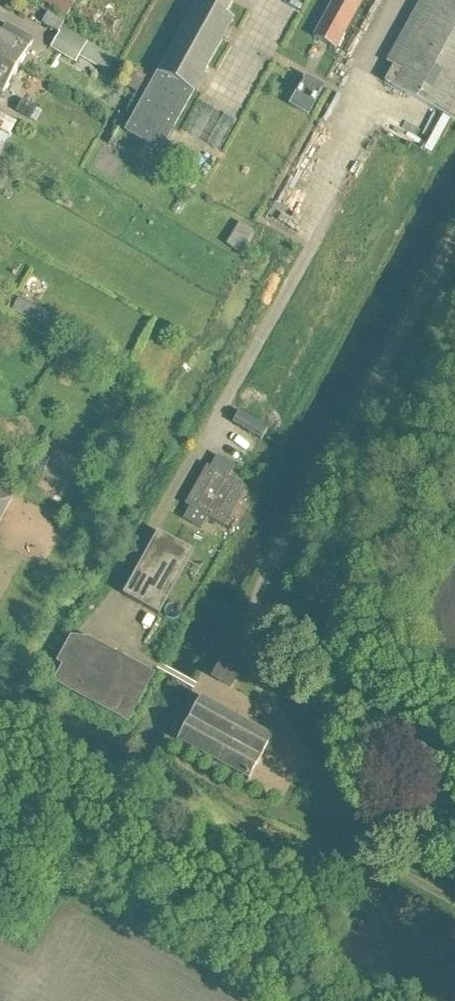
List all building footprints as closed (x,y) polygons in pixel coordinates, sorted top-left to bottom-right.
[(81,0),(44,0),(76,13),(81,0)] [(194,97),(234,22),(227,18),(234,5),(225,0),(209,0),(205,6),(198,2),(123,135),(160,155),(194,97)] [(312,39),(336,52),(364,0),(334,0),(319,26),(312,39)] [(386,64),(393,69),(385,83),(454,122),(454,0),(420,0),(386,64)] [(108,74),(115,61),(60,31),(64,24),(48,14),(42,25),(58,34),(49,49),(75,64),(79,57),(108,74)] [(19,69),(34,42),(6,27),(1,37),(0,36),(0,63),(2,64),(4,61),(19,69)] [(19,69),(4,61),(2,64),(0,63),(0,104),(4,96),(19,69)] [(145,79),(130,70),(121,86),(136,95),(145,79)] [(325,89),(305,78),(289,107),(308,118),(325,89)] [(30,121),(36,110),(22,102),(16,114),(30,121)] [(14,123),(0,115),(0,149),(14,123)] [(418,143),(423,133),(396,117),(390,128),(418,143)] [(247,252),(261,232),(247,222),(233,242),(247,252)] [(214,516),(232,525),(253,484),(236,476),(242,464),(219,452),(192,504),(196,506),(190,517),(209,527),(214,516)] [(0,484),(0,522),(16,493),(0,484)] [(159,616),(193,554),(158,534),(124,597),(159,616)] [(128,723),(153,676),(129,663),(130,662),(100,646),(100,647),(90,641),(72,639),(59,663),(64,666),(55,683),(128,723)] [(231,689),(239,674),(221,663),(213,678),(231,689)] [(249,782),(272,739),(201,700),(178,742),(249,782)]
